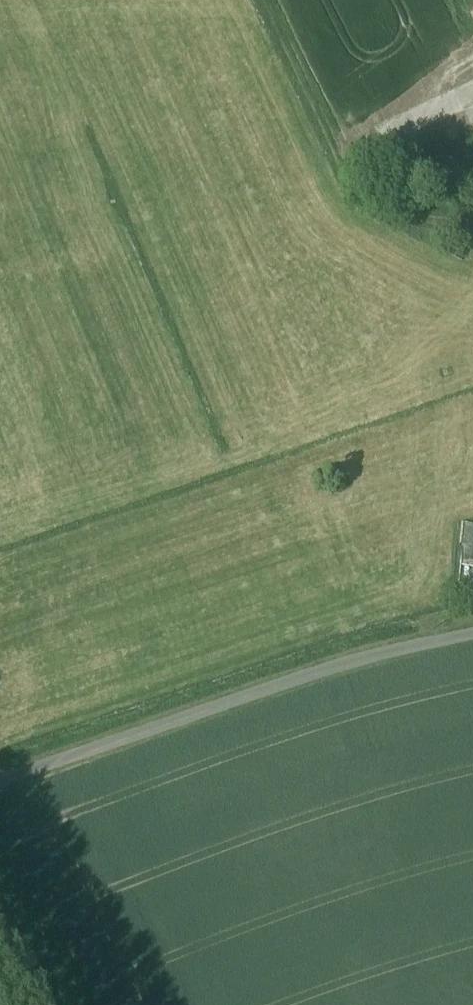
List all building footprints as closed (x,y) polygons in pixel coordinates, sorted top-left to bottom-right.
[(472,587),(472,565),(465,564),(461,585),(472,587)]
